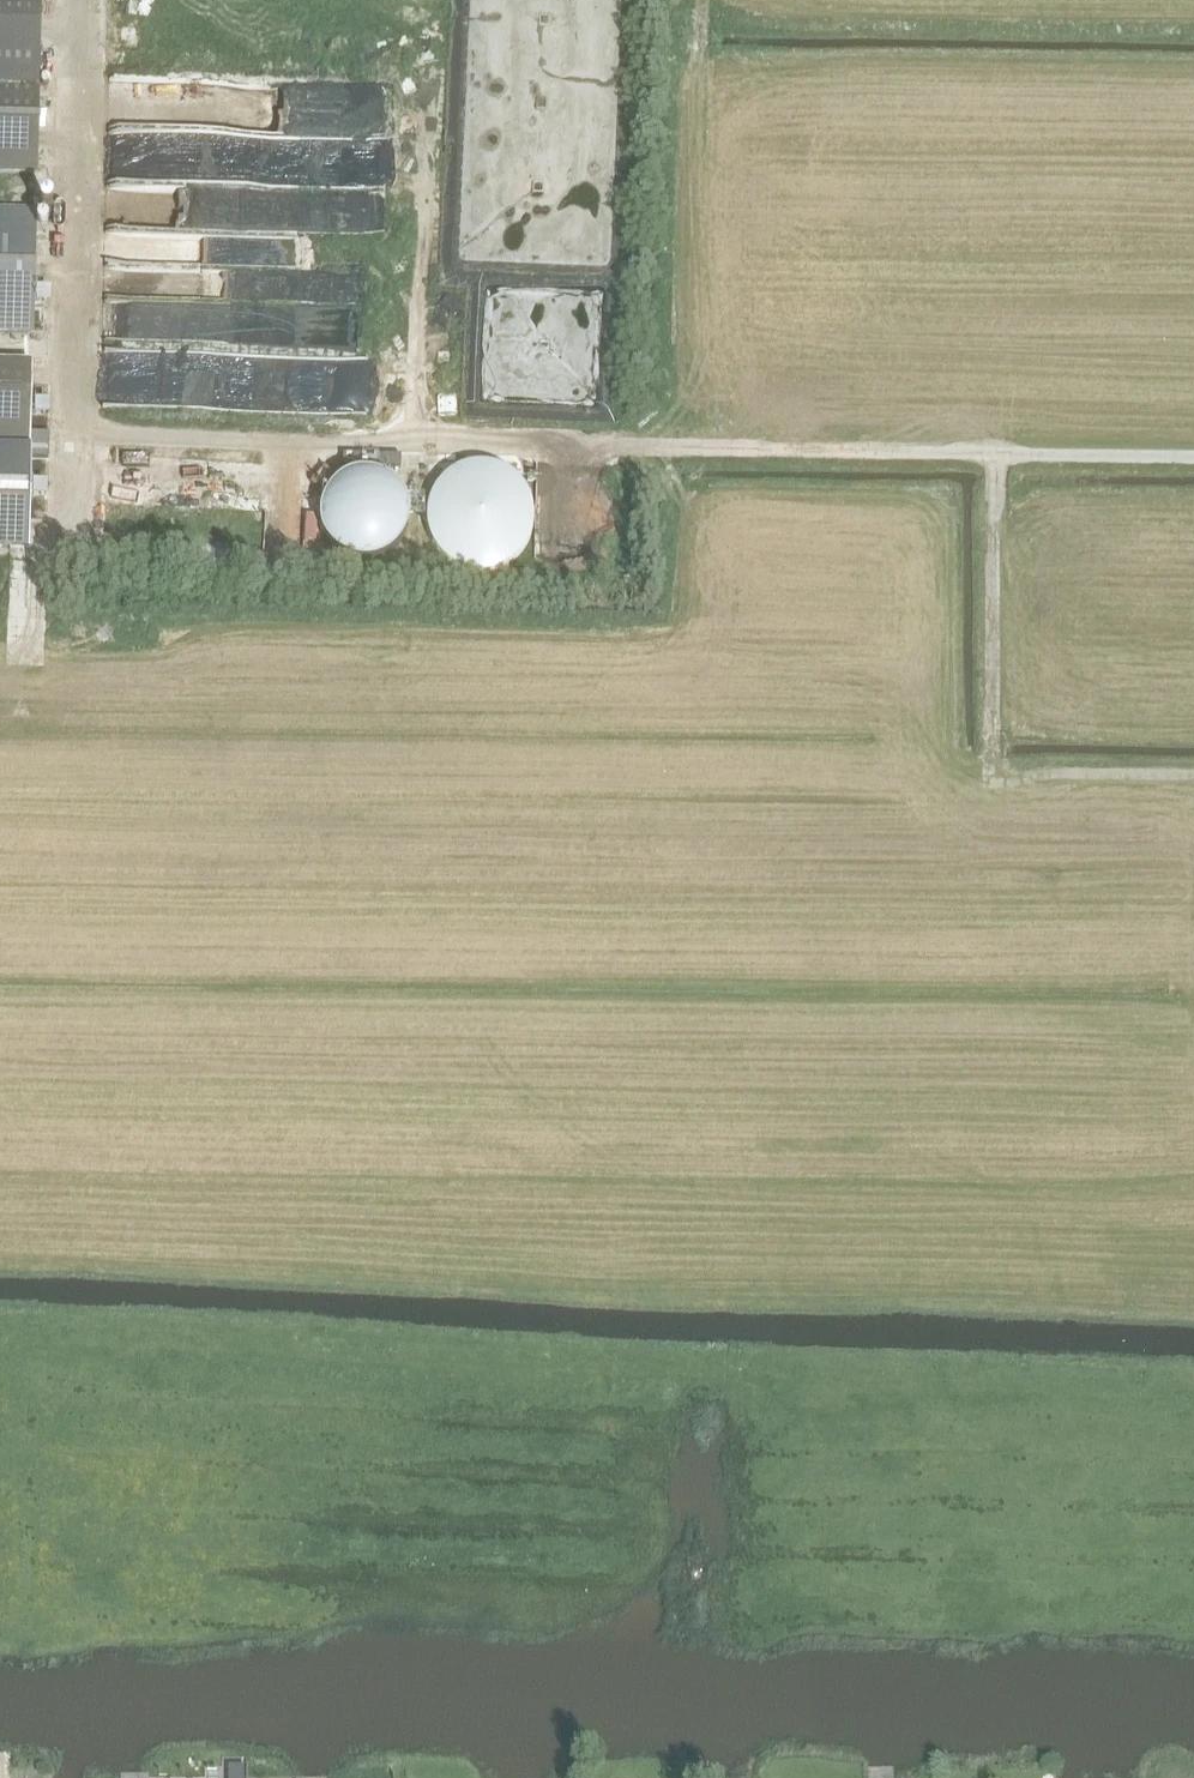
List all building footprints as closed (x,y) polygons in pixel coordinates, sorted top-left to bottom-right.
[(39,0),(0,0),(0,170),(35,171),(39,0)] [(112,126),(110,183),(308,189),(309,165),(294,165),(294,156),(302,157),(302,152),(341,153),(341,149),(359,150),(358,165),(348,164),(347,183),(374,184),(375,162),(374,162),(375,134),(112,126)] [(32,333),(34,209),(0,208),(0,332),(32,333)] [(31,365),(0,364),(0,544),(27,544),(29,443),(31,365)] [(342,455),(342,466),(400,468),(400,456),(342,455)]
